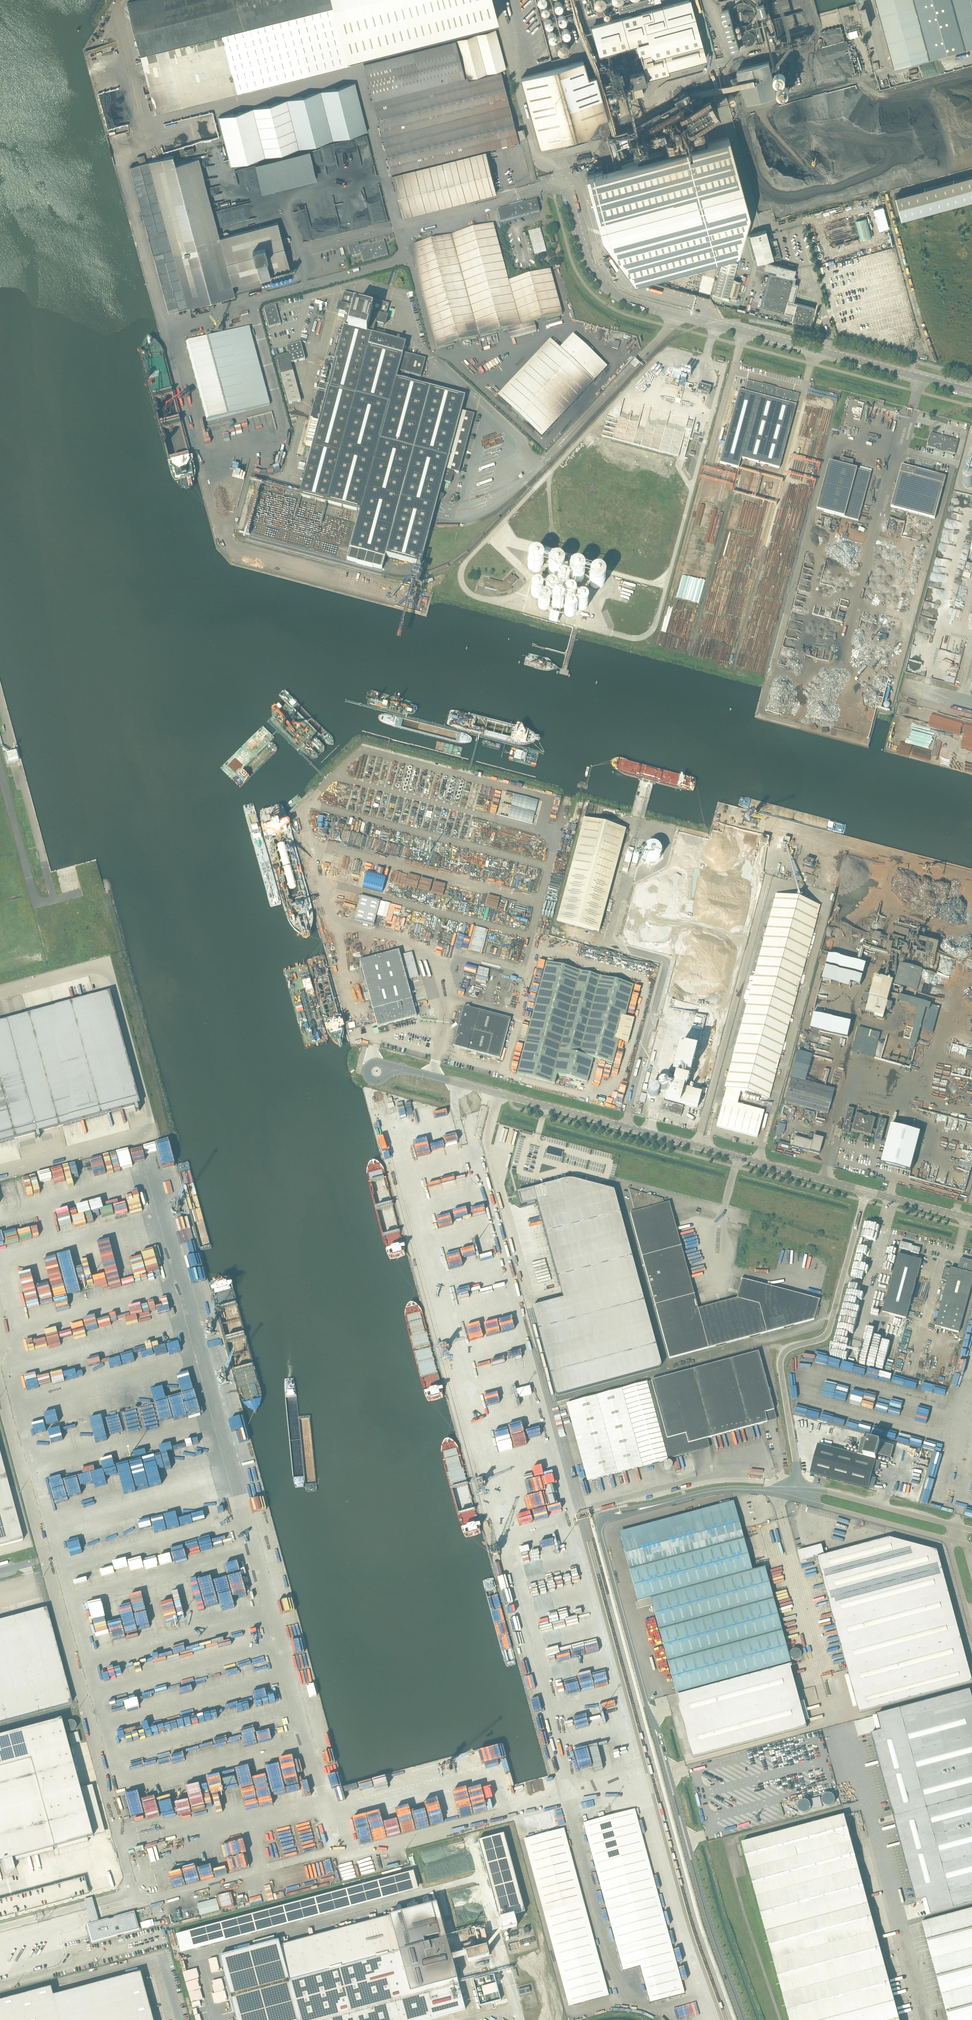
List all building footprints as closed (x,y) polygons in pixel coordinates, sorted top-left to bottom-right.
[(350,65),(348,57),(334,0),(138,0),(127,3),(156,114),(350,65)] [(564,5),(564,3),(563,2),(562,1),(561,0),(556,0),(555,1),(554,1),(554,3),(553,5),(553,6),(554,8),(556,9),(558,10),(559,10),(561,9),(562,8),(563,8),(563,7),(564,5)] [(593,26),(599,49),(601,54),(638,44),(647,78),(669,72),(668,69),(705,58),(695,22),(689,0),(688,0),(593,26)] [(655,3),(654,0),(637,0),(617,5),(619,13),(655,3)] [(894,65),(930,56),(915,0),(876,0),(894,65)] [(930,56),(971,44),(971,0),(915,0),(930,56)] [(866,6),(859,8),(864,25),(871,23),(866,6)] [(729,8),(721,10),(725,24),(729,37),(732,51),(740,49),(736,35),(733,22),(729,8)] [(567,19),(567,17),(567,15),(566,14),(565,13),(564,12),(563,12),(562,12),(561,12),(559,12),(558,13),(557,15),(556,17),(557,19),(558,20),(559,22),(561,22),(562,22),(563,22),(564,21),(565,21),(567,19)] [(553,23),(553,21),(553,20),(553,19),(552,18),(550,17),(549,16),(548,16),(547,16),(546,17),(544,18),(543,20),(543,21),(543,23),(544,25),(545,26),(546,26),(548,27),(549,27),(550,26),(552,25),(553,23)] [(570,32),(571,31),(570,29),(570,28),(569,27),(567,26),(565,25),(564,25),(563,26),(561,27),(561,28),(560,29),(560,31),(560,33),(561,34),(563,35),(565,36),(567,36),(568,35),(569,35),(570,34),(570,33),(570,32)] [(460,38),(363,63),(373,99),(392,174),(514,143),(519,141),(501,71),(469,80),(468,78),(506,68),(495,28),(460,38)] [(557,37),(557,35),(557,33),(556,32),(555,32),(554,30),(553,30),(552,30),(551,30),(549,30),(548,32),(547,33),(546,35),(547,37),(548,39),(549,40),(551,41),(552,41),(554,40),(555,39),(556,38),(557,37)] [(847,35),(832,39),(834,47),(844,44),(847,56),(852,55),(847,35)] [(567,47),(567,46),(567,44),(566,42),(564,41),(562,40),(560,41),(559,41),(558,42),(558,43),(557,43),(557,45),(557,47),(558,48),(558,49),(560,50),(561,51),(562,51),(563,51),(564,50),(566,49),(567,48),(567,47)] [(584,60),(521,77),(540,146),(590,132),(598,120),(608,117),(596,75),(588,77),(584,60)] [(737,69),(746,102),(778,94),(770,61),(737,69)] [(639,69),(622,74),(625,85),(632,83),(632,84),(646,80),(643,68),(639,69)] [(95,80),(96,87),(110,83),(109,79),(107,80),(106,77),(95,80)] [(231,166),(367,131),(355,83),(219,117),(231,166)] [(642,85),(628,89),(630,97),(644,93),(642,85)] [(706,100),(710,99),(705,87),(702,88),(706,100)] [(617,95),(622,114),(629,112),(628,108),(630,108),(626,93),(617,95)] [(685,116),(714,103),(712,100),(684,112),(685,116)] [(115,103),(101,107),(102,113),(117,110),(115,103)] [(596,220),(632,274),(740,247),(745,201),(743,198),(745,198),(726,127),(680,139),(681,121),(664,119),(649,129),(648,142),(651,143),(651,140),(653,143),(656,142),(657,146),(661,145),(669,149),(671,157),(667,155),(664,157),(666,164),(614,177),(608,177),(603,170),(601,171),(597,164),(600,161),(582,166),(596,220)] [(194,128),(198,139),(203,138),(199,126),(194,128)] [(622,145),(628,143),(626,135),(620,137),(622,145)] [(614,158),(622,156),(619,144),(618,144),(613,146),(610,147),(614,158)] [(403,217),(496,193),(486,151),(392,175),(403,217)] [(176,165),(173,155),(149,161),(149,162),(130,167),(169,312),(188,307),(235,295),(233,285),(290,269),(278,222),(220,238),(212,207),(199,159),(176,165)] [(971,200),(971,176),(896,196),(902,218),(971,200)] [(501,223),(540,212),(536,200),(497,210),(501,223)] [(299,206),(303,221),(309,220),(305,204),(299,206)] [(508,281),(493,224),(410,247),(437,348),(479,337),(479,338),(479,337),(520,326),(521,326),(562,315),(550,270),(509,281),(508,281)] [(548,258),(546,252),(540,228),(528,232),(535,255),(543,253),(545,258),(548,258)] [(773,258),(766,230),(749,234),(757,262),(773,258)] [(388,255),(384,240),(373,243),(373,244),(370,245),(370,243),(359,246),(358,243),(348,246),(351,257),(361,254),(363,262),(388,255)] [(347,257),(344,258),(344,262),(339,263),(339,266),(348,265),(347,257)] [(728,297),(734,274),(737,263),(723,259),(713,293),(728,297)] [(796,269),(766,261),(764,270),(769,272),(760,306),(793,315),(794,313),(795,310),(795,309),(796,306),(796,303),(797,302),(793,301),(798,284),(794,283),(795,277),(794,276),(796,269)] [(729,296),(737,298),(741,282),(733,279),(729,296)] [(708,293),(710,287),(699,284),(698,290),(708,293)] [(300,476),(299,479),(304,480),(301,490),(299,495),(360,511),(347,560),(357,563),(356,563),(373,568),(373,567),(382,569),(386,556),(421,565),(431,525),(437,504),(444,497),(440,493),(443,481),(451,484),(454,472),(459,473),(474,415),(461,412),(465,398),(430,388),(397,379),(399,371),(421,377),(426,359),(403,353),(406,344),(399,343),(400,340),(394,338),(393,341),(373,336),(376,323),(385,325),(387,317),(386,316),(389,305),(384,304),(344,293),(341,304),(339,304),(337,312),(347,315),(343,330),(338,329),(331,359),(335,360),(335,362),(326,360),(318,390),(327,392),(326,394),(317,392),(310,418),(319,421),(319,423),(309,420),(303,445),(312,447),(304,477),(300,476)] [(800,303),(797,302),(796,303),(796,306),(795,309),(795,310),(794,313),(793,315),(793,316),(793,317),(792,320),(795,321),(796,321),(799,322),(802,323),(803,323),(806,324),(809,325),(810,325),(810,324),(810,321),(811,321),(811,318),(812,314),(813,311),(814,307),(811,306),(810,306),(807,305),(804,304),(800,303)] [(276,306),(264,309),(269,327),(280,324),(276,306)] [(565,333),(569,328),(565,325),(561,330),(565,333)] [(207,421),(270,405),(249,327),(186,344),(207,421)] [(534,329),(515,334),(516,340),(535,334),(534,329)] [(560,349),(550,340),(498,396),(542,437),(607,367),(573,335),(560,349)] [(293,372),(291,364),(305,359),(301,343),(286,347),(288,354),(276,357),(281,375),(289,404),(301,401),(293,372)] [(762,385),(747,381),(744,392),(739,391),(719,463),(738,468),(741,459),(779,469),(796,405),(798,399),(799,394),(775,388),(775,387),(762,384),(762,385)] [(709,395),(711,388),(699,384),(697,391),(709,395)] [(558,434),(562,439),(567,434),(562,430),(558,434)] [(955,454),(959,440),(931,433),(928,446),(955,454)] [(852,468),(854,462),(841,458),(839,465),(830,462),(829,467),(817,511),(858,522),(871,473),(852,468)] [(935,519),(945,482),(946,477),(902,465),(901,470),(891,507),(935,519)] [(967,478),(966,479),(965,480),(964,481),(964,482),(964,484),(965,486),(966,487),(968,488),(970,487),(971,487),(971,486),(971,479),(971,478),(969,478),(967,478)] [(948,518),(940,549),(956,553),(963,522),(948,518)] [(528,562),(528,564),(528,566),(529,569),(531,570),(533,571),(535,572),(538,571),(540,570),(542,568),(543,566),(543,564),(543,561),(541,558),(540,558),(539,557),(538,557),(535,556),(533,557),(531,558),(529,559),(528,562)] [(549,567),(549,569),(549,572),(550,574),(552,576),(554,577),(557,577),(559,577),(561,575),(563,573),(564,571),(564,568),(563,566),(562,564),(560,563),(557,562),(555,562),(552,563),(550,565),(549,567)] [(569,573),(569,575),(569,578),(570,580),(572,582),(575,583),(577,583),(580,582),(582,581),(583,579),(584,577),(584,574),(584,572),(582,570),(580,568),(578,567),(575,567),(573,569),(571,570),(569,573)] [(590,578),(589,581),(590,583),(591,585),(593,587),(595,588),(598,589),(600,588),(602,587),(604,585),(605,582),(605,580),(604,577),(603,575),(601,574),(598,573),(596,573),(593,574),(591,576),(590,578)] [(513,577),(511,575),(503,582),(502,583),(501,583),(489,579),(488,582),(486,582),(485,588),(496,591),(496,592),(499,593),(501,594),(502,594),(505,593),(506,593),(508,592),(510,591),(512,588),(511,587),(518,580),(514,576),(513,577)] [(557,584),(557,585),(558,587),(559,589),(560,590),(562,591),(565,590),(567,590),(568,588),(569,586),(569,584),(568,582),(567,581),(565,579),(563,579),(561,579),(559,580),(558,582),(557,583),(557,584)] [(932,585),(929,598),(943,601),(946,588),(932,585)] [(532,590),(531,592),(531,594),(533,596),(534,597),(536,598),(538,598),(540,597),(542,595),(543,594),(543,591),(542,589),(541,588),(539,586),(537,586),(535,586),(533,588),(532,590)] [(546,590),(545,592),(545,594),(547,596),(548,597),(550,598),(552,598),(554,597),(556,595),(557,593),(557,591),(556,589),(555,588),(553,586),(551,586),(549,586),(547,588),(546,590)] [(565,595),(564,597),(565,599),(566,601),(568,602),(570,603),(572,602),(574,601),(575,599),(576,597),(575,595),(574,593),(572,592),(570,591),(568,592),(566,593),(565,595)] [(538,602),(538,604),(538,606),(539,608),(541,609),(543,610),(545,610),(547,609),(549,607),(550,606),(550,604),(549,601),(548,600),(546,598),(544,598),(542,598),(540,600),(538,602)] [(553,602),(552,604),(552,606),(554,608),(555,609),(557,610),(559,610),(561,609),(563,607),(564,606),(564,603),(563,601),(562,600),(560,598),(558,598),(556,598),(554,600),(553,602)] [(577,606),(578,608),(579,609),(581,610),(584,610),(585,609),(587,607),(588,606),(588,603),(587,601),(586,600),(585,599),(583,598),(580,598),(579,599),(577,600),(576,602),(576,604),(577,606)] [(564,609),(564,611),(564,613),(565,615),(567,616),(569,617),(571,617),(573,616),(575,615),(576,613),(576,611),(575,608),(574,607),(572,605),(570,605),(568,605),(566,607),(564,609)] [(549,620),(558,622),(559,616),(551,614),(549,620)] [(921,624),(918,637),(934,641),(937,628),(921,624)] [(16,752),(6,754),(9,764),(18,761),(16,752)] [(439,777),(449,780),(451,774),(441,771),(439,777)] [(725,807),(723,816),(733,819),(735,809),(725,807)] [(551,816),(552,813),(545,812),(544,822),(550,823),(550,826),(553,826),(553,820),(557,820),(558,817),(551,816)] [(565,817),(562,830),(573,833),(576,820),(565,817)] [(598,932),(625,831),(583,820),(557,921),(598,932)] [(643,853),(643,854),(643,855),(643,856),(643,857),(644,857),(644,858),(644,859),(645,859),(645,860),(646,860),(647,861),(648,862),(649,862),(650,862),(651,863),(652,863),(653,863),(653,862),(654,862),(655,862),(656,862),(656,861),(657,861),(658,860),(659,859),(660,858),(660,857),(661,856),(661,855),(661,854),(661,853),(661,852),(661,851),(660,850),(660,849),(659,848),(658,847),(657,846),(656,846),(656,845),(655,845),(654,845),(653,845),(653,844),(652,844),(651,844),(650,845),(649,845),(648,845),(647,846),(646,847),(645,847),(645,848),(644,848),(644,849),(644,850),(643,850),(643,851),(643,852),(643,853)] [(340,857),(341,851),(324,848),(323,855),(340,857)] [(629,848),(623,868),(628,870),(634,849),(629,848)] [(511,864),(524,868),(526,861),(513,857),(511,864)] [(367,872),(363,887),(382,892),(386,877),(367,872)] [(767,1099),(769,1094),(819,905),(777,894),(726,1088),(767,1099)] [(332,899),(334,906),(337,905),(347,902),(345,896),(332,899)] [(386,903),(361,896),(354,920),(374,925),(376,916),(382,917),(386,903)] [(432,923),(431,929),(422,927),(423,921),(415,919),(412,932),(432,936),(435,924),(432,923)] [(487,939),(490,925),(463,919),(457,943),(484,949),(485,945),(488,946),(489,940),(487,939)] [(876,932),(874,939),(880,941),(882,934),(876,932)] [(532,939),(529,951),(535,952),(538,940),(532,939)] [(411,946),(400,949),(406,975),(417,973),(411,946)] [(498,947),(495,957),(501,958),(504,949),(498,947)] [(399,951),(360,961),(368,992),(364,993),(366,1000),(370,999),(376,1022),(378,1027),(417,1016),(416,1011),(407,980),(400,956),(399,951)] [(927,953),(924,965),(933,967),(936,955),(927,953)] [(628,1042),(629,1038),(634,1019),(625,1017),(633,986),(546,962),(517,1074),(555,1084),(557,1074),(587,1082),(593,1058),(613,1063),(619,1040),(628,1042)] [(34,1133),(36,1139),(36,1138),(39,1137),(39,1138),(40,1138),(38,1132),(135,1106),(136,1112),(137,1112),(136,1111),(139,1110),(139,1111),(140,1111),(138,1105),(141,1104),(110,992),(0,1022),(0,1142),(34,1133)] [(500,1059),(511,1019),(464,1006),(453,1046),(500,1059)] [(899,1042),(901,1037),(884,1032),(882,1037),(890,1040),(888,1046),(896,1048),(895,1049),(901,1051),(903,1044),(899,1042)] [(690,1073),(695,1052),(679,1047),(673,1069),(690,1073)] [(686,1087),(688,1079),(674,1075),(671,1085),(683,1089),(684,1086),(686,1087)] [(833,1115),(834,1110),(839,1091),(791,1078),(786,1098),(784,1102),(833,1115)] [(667,1085),(666,1084),(664,1083),(662,1082),(661,1083),(659,1084),(658,1085),(657,1087),(658,1089),(659,1091),(661,1092),(662,1093),(664,1092),(666,1091),(667,1089),(668,1087),(667,1085)] [(697,1108),(701,1094),(683,1089),(671,1085),(669,1085),(665,1100),(697,1108)] [(658,1091),(657,1090),(655,1088),(653,1088),(651,1088),(649,1090),(648,1091),(647,1094),(648,1096),(649,1098),(651,1099),(653,1099),(655,1099),(657,1098),(658,1096),(658,1094),(658,1091)] [(647,1094),(641,1093),(639,1101),(645,1103),(647,1094)] [(662,1101),(660,1111),(674,1115),(680,1117),(683,1107),(662,1101)] [(763,1115),(722,1104),(716,1127),(757,1137),(763,1115)] [(849,1108),(842,1131),(850,1133),(851,1127),(850,1127),(850,1126),(853,1126),(853,1125),(851,1124),(855,1110),(849,1108)] [(868,1117),(863,1116),(864,1115),(856,1113),(853,1125),(853,1126),(852,1130),(859,1132),(860,1131),(861,1132),(860,1134),(862,1134),(863,1132),(864,1132),(864,1133),(872,1135),(873,1131),(873,1130),(876,1118),(868,1117)] [(873,1131),(876,1132),(875,1139),(882,1141),(886,1126),(887,1121),(880,1119),(877,1131),(873,1130),(873,1131)] [(779,1124),(776,1136),(780,1137),(781,1132),(784,1133),(786,1125),(779,1124)] [(886,1150),(882,1164),(911,1171),(921,1133),(892,1125),(890,1131),(889,1137),(886,1150)] [(794,1137),(792,1146),(819,1154),(823,1139),(813,1136),(812,1141),(794,1137)] [(563,1181),(518,1193),(521,1206),(537,1202),(563,1299),(532,1308),(555,1394),(558,1396),(660,1368),(661,1366),(637,1277),(614,1191),(576,1181),(574,1181),(572,1180),(570,1180),(568,1180),(566,1180),(564,1181),(563,1181)] [(664,1204),(663,1199),(629,1189),(635,1212),(630,1213),(631,1218),(669,1358),(814,1320),(819,1300),(741,1279),(736,1299),(698,1309),(682,1251),(669,1203),(664,1204)] [(919,1255),(921,1248),(912,1246),(912,1245),(901,1242),(899,1248),(911,1251),(910,1252),(919,1255)] [(906,1319),(922,1260),(898,1254),(882,1312),(906,1319)] [(971,1284),(971,1261),(961,1258),(958,1270),(951,1268),(935,1326),(959,1333),(971,1284)] [(43,1303),(47,1324),(66,1320),(61,1299),(43,1303)] [(957,1366),(961,1354),(958,1353),(960,1347),(962,1348),(964,1342),(946,1337),(939,1362),(957,1366)] [(758,1352),(650,1381),(666,1439),(685,1434),(688,1444),(707,1439),(767,1422),(765,1413),(774,1410),(758,1352)] [(929,1379),(933,1361),(913,1356),(912,1362),(901,1360),(899,1372),(929,1379)] [(938,1363),(934,1378),(945,1380),(948,1366),(938,1363)] [(592,1480),(671,1459),(650,1381),(571,1402),(592,1480)] [(470,1399),(481,1396),(479,1388),(468,1390),(470,1399)] [(513,1424),(506,1426),(510,1444),(518,1442),(513,1424)] [(535,1424),(530,1425),(533,1439),(545,1436),(543,1430),(537,1431),(535,1424)] [(891,1459),(894,1446),(862,1438),(858,1455),(818,1444),(815,1456),(810,1473),(868,1489),(877,1455),(891,1459)] [(168,1455),(168,1447),(165,1447),(168,1446),(168,1440),(164,1441),(164,1443),(162,1443),(158,1445),(159,1448),(159,1449),(162,1457),(168,1455)] [(924,1455),(905,1450),(893,1493),(913,1498),(924,1455)] [(0,1454),(0,1546),(23,1540),(0,1454)] [(743,1539),(736,1513),(734,1507),(703,1516),(702,1512),(696,1514),(697,1517),(621,1538),(629,1570),(743,1539)] [(85,1538),(87,1545),(99,1543),(98,1535),(85,1538)] [(799,1551),(802,1562),(817,1558),(859,1713),(971,1682),(971,1679),(937,1551),(890,1538),(825,1556),(822,1545),(799,1551)] [(638,1601),(752,1571),(743,1539),(744,1539),(743,1539),(629,1570),(638,1601)] [(661,1635),(774,1604),(764,1567),(752,1571),(638,1601),(636,1602),(638,1609),(652,1605),(661,1635)] [(668,1664),(782,1634),(774,1604),(661,1635),(668,1664)] [(91,1617),(103,1614),(101,1608),(90,1611),(91,1617)] [(71,1703),(46,1609),(0,1621),(0,1722),(71,1703)] [(138,1638),(151,1635),(149,1626),(151,1626),(151,1629),(156,1628),(154,1619),(148,1621),(149,1624),(142,1625),(143,1627),(136,1628),(138,1638)] [(135,1629),(129,1630),(130,1633),(124,1635),(125,1640),(137,1637),(135,1629)] [(109,1632),(103,1633),(103,1635),(97,1636),(98,1642),(105,1641),(105,1642),(111,1641),(109,1632)] [(676,1693),(681,1692),(790,1663),(782,1634),(668,1664),(676,1693)] [(807,1727),(790,1664),(677,1695),(694,1757),(807,1727)] [(179,1679),(179,1688),(192,1687),(191,1678),(179,1679)] [(871,1734),(916,1901),(923,1899),(926,1898),(931,1914),(971,1903),(971,1696),(970,1690),(877,1715),(881,1731),(877,1732),(871,1734)] [(0,1736),(0,1861),(2,1861),(5,1872),(15,1869),(12,1858),(94,1835),(63,1718),(0,1736)] [(76,1732),(75,1730),(76,1729),(77,1727),(77,1725),(76,1723),(74,1722),(72,1721),(70,1721),(68,1722),(67,1724),(66,1726),(66,1728),(67,1730),(69,1731),(71,1731),(71,1733),(69,1734),(71,1743),(81,1741),(78,1732),(76,1732)] [(283,1790),(258,1795),(260,1804),(268,1803),(267,1800),(271,1800),(271,1801),(284,1798),(283,1790)] [(822,1799),(822,1800),(822,1801),(822,1802),(823,1802),(823,1803),(823,1804),(824,1804),(825,1805),(826,1805),(826,1806),(827,1806),(828,1806),(829,1806),(830,1806),(831,1806),(832,1806),(832,1805),(833,1805),(833,1804),(834,1804),(834,1803),(835,1802),(835,1801),(835,1800),(835,1799),(835,1798),(835,1797),(834,1796),(834,1795),(833,1795),(832,1794),(831,1794),(831,1793),(830,1793),(829,1793),(828,1793),(827,1793),(826,1794),(825,1794),(824,1795),(824,1796),(823,1796),(823,1797),(822,1798),(822,1799)] [(820,1797),(810,1799),(813,1809),(823,1807),(820,1797)] [(798,1805),(798,1806),(798,1807),(798,1808),(798,1809),(799,1809),(799,1810),(799,1811),(800,1811),(801,1812),(802,1812),(803,1813),(804,1813),(805,1813),(806,1813),(806,1812),(807,1812),(808,1812),(808,1811),(809,1811),(809,1810),(810,1810),(810,1809),(811,1808),(811,1807),(811,1806),(811,1805),(811,1804),(810,1804),(810,1803),(810,1802),(809,1802),(809,1801),(808,1801),(807,1800),(806,1800),(805,1800),(804,1800),(803,1800),(802,1800),(801,1800),(801,1801),(800,1801),(800,1802),(799,1802),(799,1803),(798,1804),(798,1805)] [(583,1823),(623,1970),(640,1966),(650,2002),(684,1993),(635,1809),(583,1823)] [(844,1815),(742,1843),(790,2019),(900,2019),(844,1815)] [(538,1827),(528,1830),(530,1836),(540,1833),(557,1828),(556,1823),(538,1827)] [(573,2005),(604,1997),(558,1830),(529,1838),(573,2005)] [(502,1931),(517,1927),(513,1914),(524,1911),(504,1834),(478,1840),(502,1931)] [(181,1929),(186,1950),(349,1912),(349,1910),(351,1909),(351,1911),(370,1906),(369,1903),(424,1890),(420,1873),(181,1929)] [(202,1904),(205,1917),(217,1914),(214,1901),(202,1904)] [(279,1940),(220,1956),(237,2019),(427,2019),(465,2010),(446,1938),(436,1903),(280,1945),(279,1940)] [(922,1922),(948,2019),(971,2019),(971,1908),(922,1922)] [(93,1942),(138,1929),(134,1913),(88,1925),(93,1942)] [(488,1941),(484,1929),(479,1930),(483,1942),(488,1941)] [(475,1949),(474,1943),(463,1945),(468,1962),(489,1956),(486,1946),(475,1949)] [(197,1959),(185,1961),(189,1980),(201,1977),(197,1959)] [(141,1972),(54,1995),(52,1987),(0,2001),(0,2019),(154,2019),(141,1972)] [(480,2006),(501,2000),(494,1974),(473,1980),(480,2006)] [(201,1978),(195,1979),(189,1980),(192,1990),(204,1987),(201,1978)] [(520,1995),(530,1992),(529,1987),(518,1990),(520,1995)]
